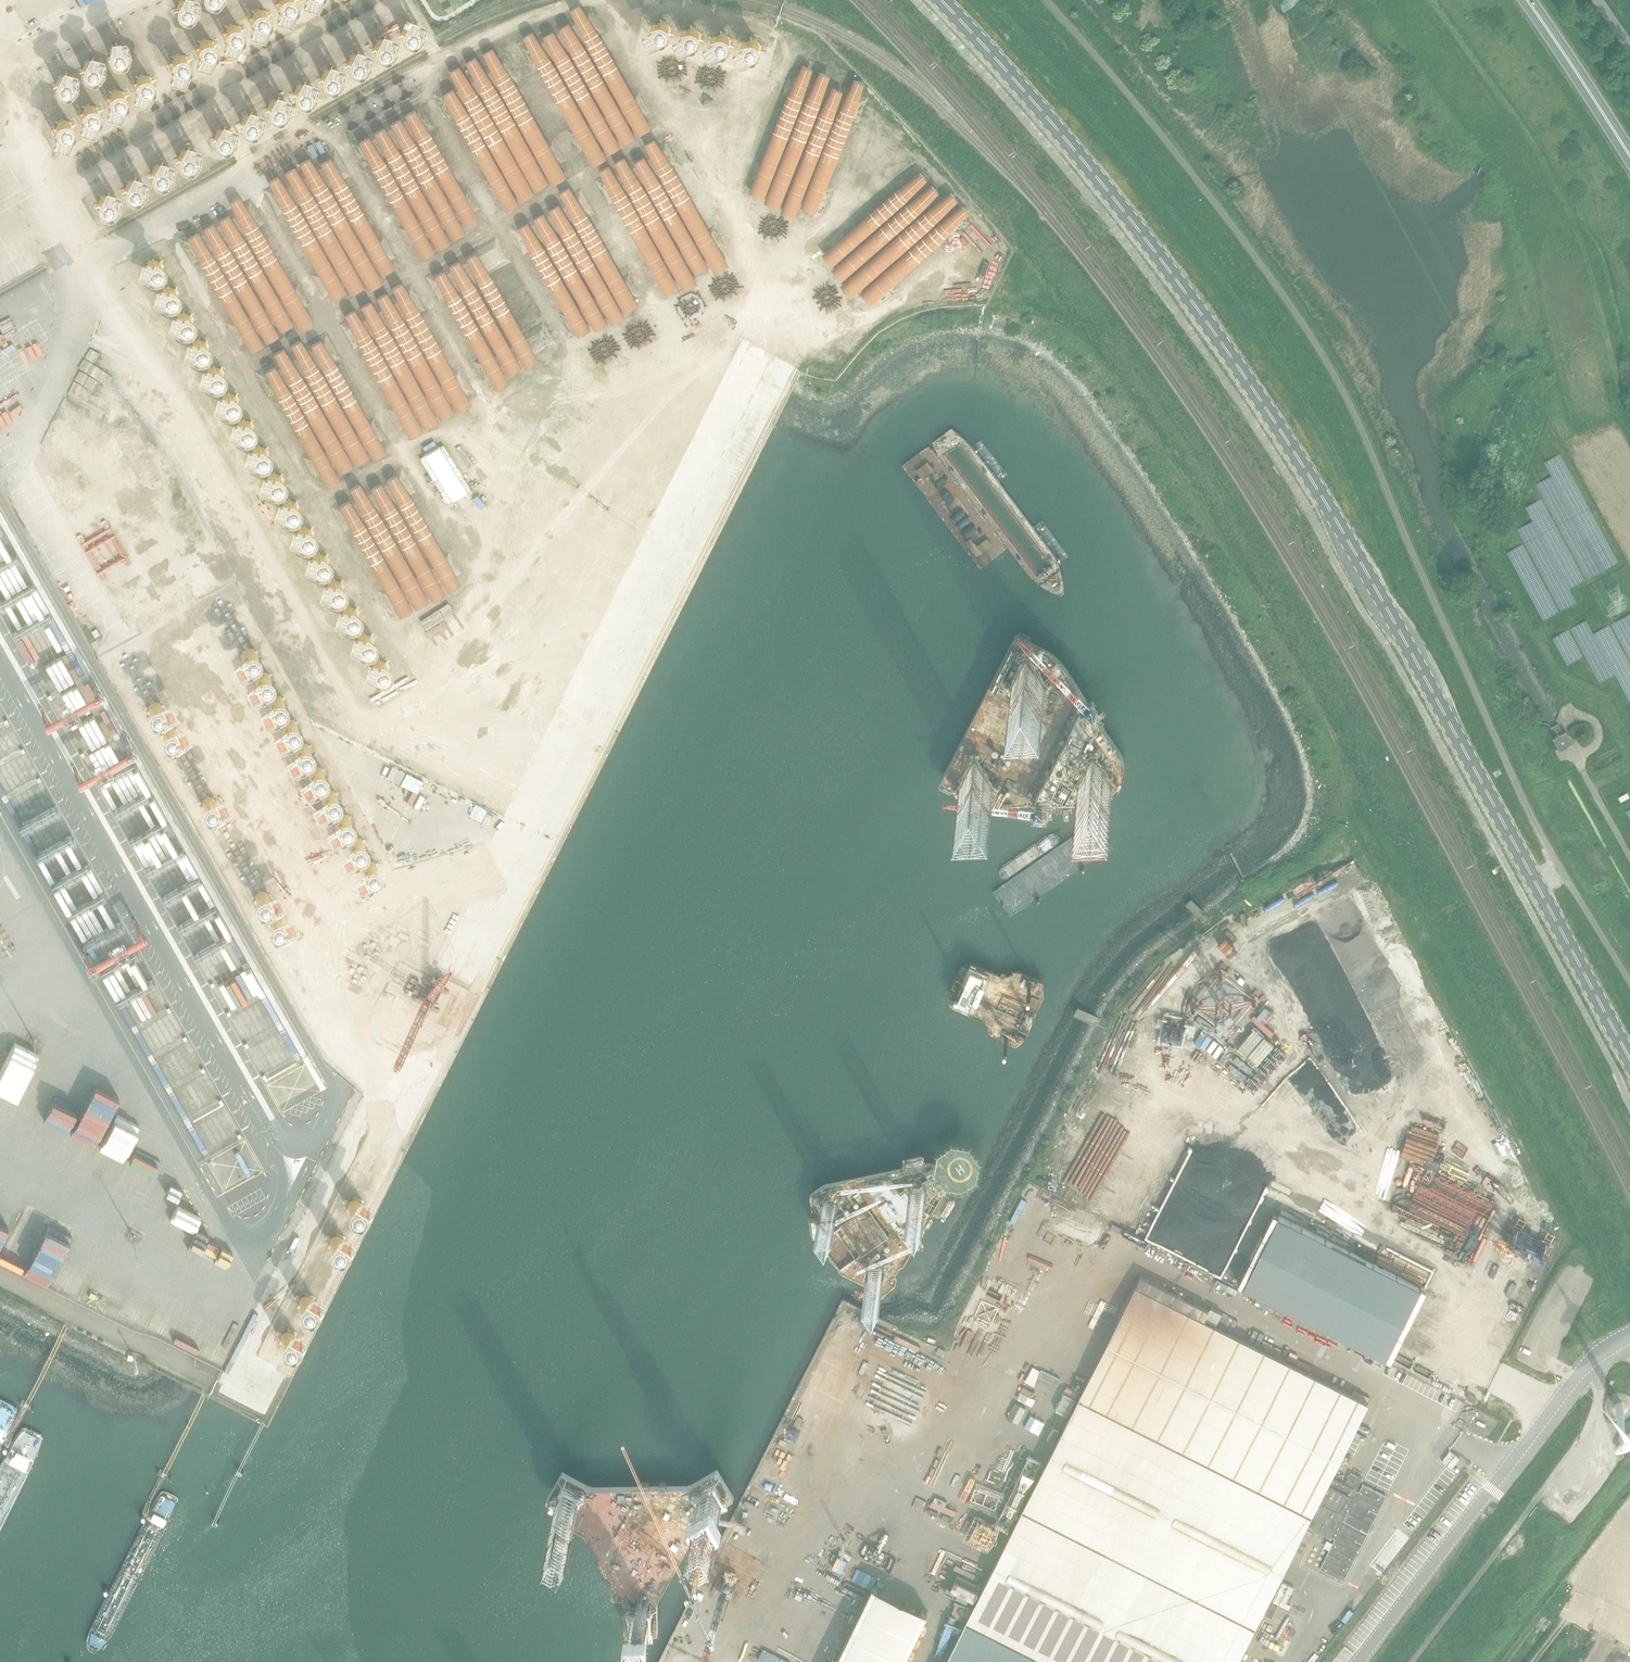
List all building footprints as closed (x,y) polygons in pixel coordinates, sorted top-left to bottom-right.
[(87,96),(104,88),(105,50),(99,39),(67,54),(87,96)] [(140,85),(132,90),(143,107),(151,102),(140,85)] [(183,122),(176,125),(181,135),(188,132),(183,122)] [(147,125),(121,137),(122,139),(120,140),(130,159),(134,157),(136,162),(146,157),(141,147),(154,141),(147,125)] [(184,159),(179,162),(185,173),(190,170),(184,159)] [(130,194),(134,203),(151,195),(147,186),(130,194)] [(239,213),(251,211),(249,203),(238,205),(239,213)] [(167,223),(127,241),(140,270),(159,261),(167,279),(187,270),(184,265),(194,261),(190,253),(214,242),(196,204),(187,208),(201,238),(190,243),(182,224),(170,230),(167,223)] [(226,210),(211,217),(217,229),(231,221),(226,210)] [(250,248),(261,253),(269,234),(257,229),(250,248)] [(206,297),(211,287),(205,284),(200,295),(206,297)] [(133,318),(147,325),(159,301),(145,294),(133,318)] [(181,349),(196,311),(176,303),(175,307),(159,300),(148,326),(162,331),(160,335),(174,341),(172,345),(181,349)] [(7,373),(21,367),(11,344),(27,338),(34,355),(46,350),(31,316),(0,329),(0,356),(7,373)] [(86,341),(94,344),(97,338),(89,334),(86,341)] [(139,366),(145,347),(131,342),(125,362),(139,366)] [(146,349),(138,369),(152,374),(160,355),(146,349)] [(111,350),(109,354),(123,358),(124,354),(111,350)] [(152,376),(165,380),(169,369),(155,365),(152,376)] [(562,411),(567,400),(549,392),(544,402),(562,411)] [(537,416),(532,428),(549,434),(554,422),(537,416)] [(108,583),(118,586),(121,575),(111,573),(108,583)] [(655,600),(667,603),(670,591),(658,588),(655,600)] [(42,598),(41,603),(51,607),(53,602),(42,598)] [(103,622),(107,615),(95,610),(91,617),(103,622)] [(163,626),(160,633),(171,638),(174,631),(163,626)] [(202,637),(206,642),(215,632),(211,628),(202,637)] [(84,648),(61,696),(75,703),(98,655),(84,648)] [(164,677),(173,679),(175,664),(161,661),(159,668),(166,669),(164,677)] [(106,675),(119,681),(124,672),(111,665),(106,675)] [(625,674),(628,669),(620,665),(618,671),(625,674)] [(183,681),(191,678),(186,666),(178,669),(183,681)] [(140,684),(127,709),(148,720),(161,696),(140,684)] [(101,720),(113,691),(99,685),(87,715),(101,720)] [(110,736),(134,749),(146,725),(123,713),(110,736)] [(1565,731),(1552,738),(1559,751),(1572,744),(1565,731)] [(526,769),(538,765),(532,748),(521,751),(526,769)] [(459,782),(456,787),(465,793),(469,787),(459,782)] [(146,855),(165,865),(177,840),(158,831),(146,855)] [(170,866),(194,877),(208,846),(184,835),(170,866)] [(244,981),(288,889),(265,878),(220,970),(244,981)] [(212,914),(192,954),(217,966),(236,926),(212,914)] [(121,1030),(140,1039),(142,1034),(150,1038),(157,1024),(131,1010),(121,1030)] [(1,1041),(24,1028),(19,1018),(0,1029),(0,1039),(1,1041)] [(37,1055),(42,1044),(19,1033),(14,1043),(37,1055)] [(92,1079),(98,1064),(74,1055),(68,1070),(92,1079)] [(220,1078),(226,1080),(231,1067),(225,1065),(220,1078)] [(101,1074),(92,1093),(135,1112),(137,1107),(143,1110),(150,1093),(128,1083),(127,1085),(101,1074)] [(1355,1157),(1370,1120),(1359,1115),(1357,1120),(1350,1117),(1336,1150),(1355,1157)] [(73,1126),(97,1138),(101,1129),(78,1117),(73,1126)] [(1280,1168),(1291,1171),(1294,1161),(1283,1158),(1280,1168)] [(1215,1192),(1220,1180),(1225,1182),(1228,1174),(1216,1169),(1211,1180),(1207,1178),(1204,1188),(1215,1192)] [(44,1279),(71,1226),(28,1204),(2,1258),(44,1279)] [(1420,1287),(1278,1215),(1278,1214),(1274,1211),(1238,1283),(1390,1359),(1425,1288),(1420,1285),(1420,1287)] [(1016,1240),(1020,1230),(1014,1227),(1010,1238),(1016,1240)] [(136,1270),(132,1258),(116,1263),(120,1275),(136,1270)] [(92,1274),(94,1285),(101,1284),(99,1273),(92,1274)] [(1135,1285),(1079,1396),(1311,1514),(1330,1476),(1368,1402),(1135,1285)] [(1457,1355),(1470,1359),(1484,1321),(1471,1317),(1457,1355)] [(879,1335),(883,1328),(876,1324),(873,1331),(879,1335)] [(860,1328),(854,1338),(866,1344),(872,1334),(860,1328)] [(877,1353),(882,1344),(874,1339),(868,1348),(877,1353)] [(1311,1514),(1079,1396),(1022,1508),(1255,1625),(1306,1524),(1311,1514)] [(1457,1409),(1474,1415),(1477,1406),(1461,1400),(1457,1409)] [(1618,1411),(1619,1411),(1621,1411),(1622,1411),(1623,1410),(1623,1409),(1624,1407),(1624,1406),(1623,1405),(1623,1404),(1622,1403),(1620,1402),(1619,1402),(1618,1402),(1617,1403),(1616,1404),(1615,1405),(1615,1406),(1615,1408),(1615,1409),(1616,1410),(1617,1411),(1618,1411)] [(1389,1485),(1398,1464),(1389,1460),(1394,1450),(1382,1444),(1368,1476),(1389,1485)] [(1451,1468),(1459,1457),(1449,1450),(1441,1460),(1451,1468)] [(1357,1488),(1362,1478),(1350,1472),(1345,1482),(1354,1486),(1353,1488),(1330,1476),(1311,1514),(1306,1524),(1335,1538),(1320,1568),(1343,1580),(1386,1495),(1362,1483),(1359,1491),(1356,1489),(1357,1488)] [(1022,1508),(966,1619),(1050,1661),(1236,1661),(1255,1625),(1022,1508)] [(835,1661),(901,1661),(927,1610),(874,1584),(835,1661)] [(823,1616),(821,1622),(833,1626),(835,1621),(823,1616)] [(966,1619),(944,1661),(1050,1661),(966,1619)]
